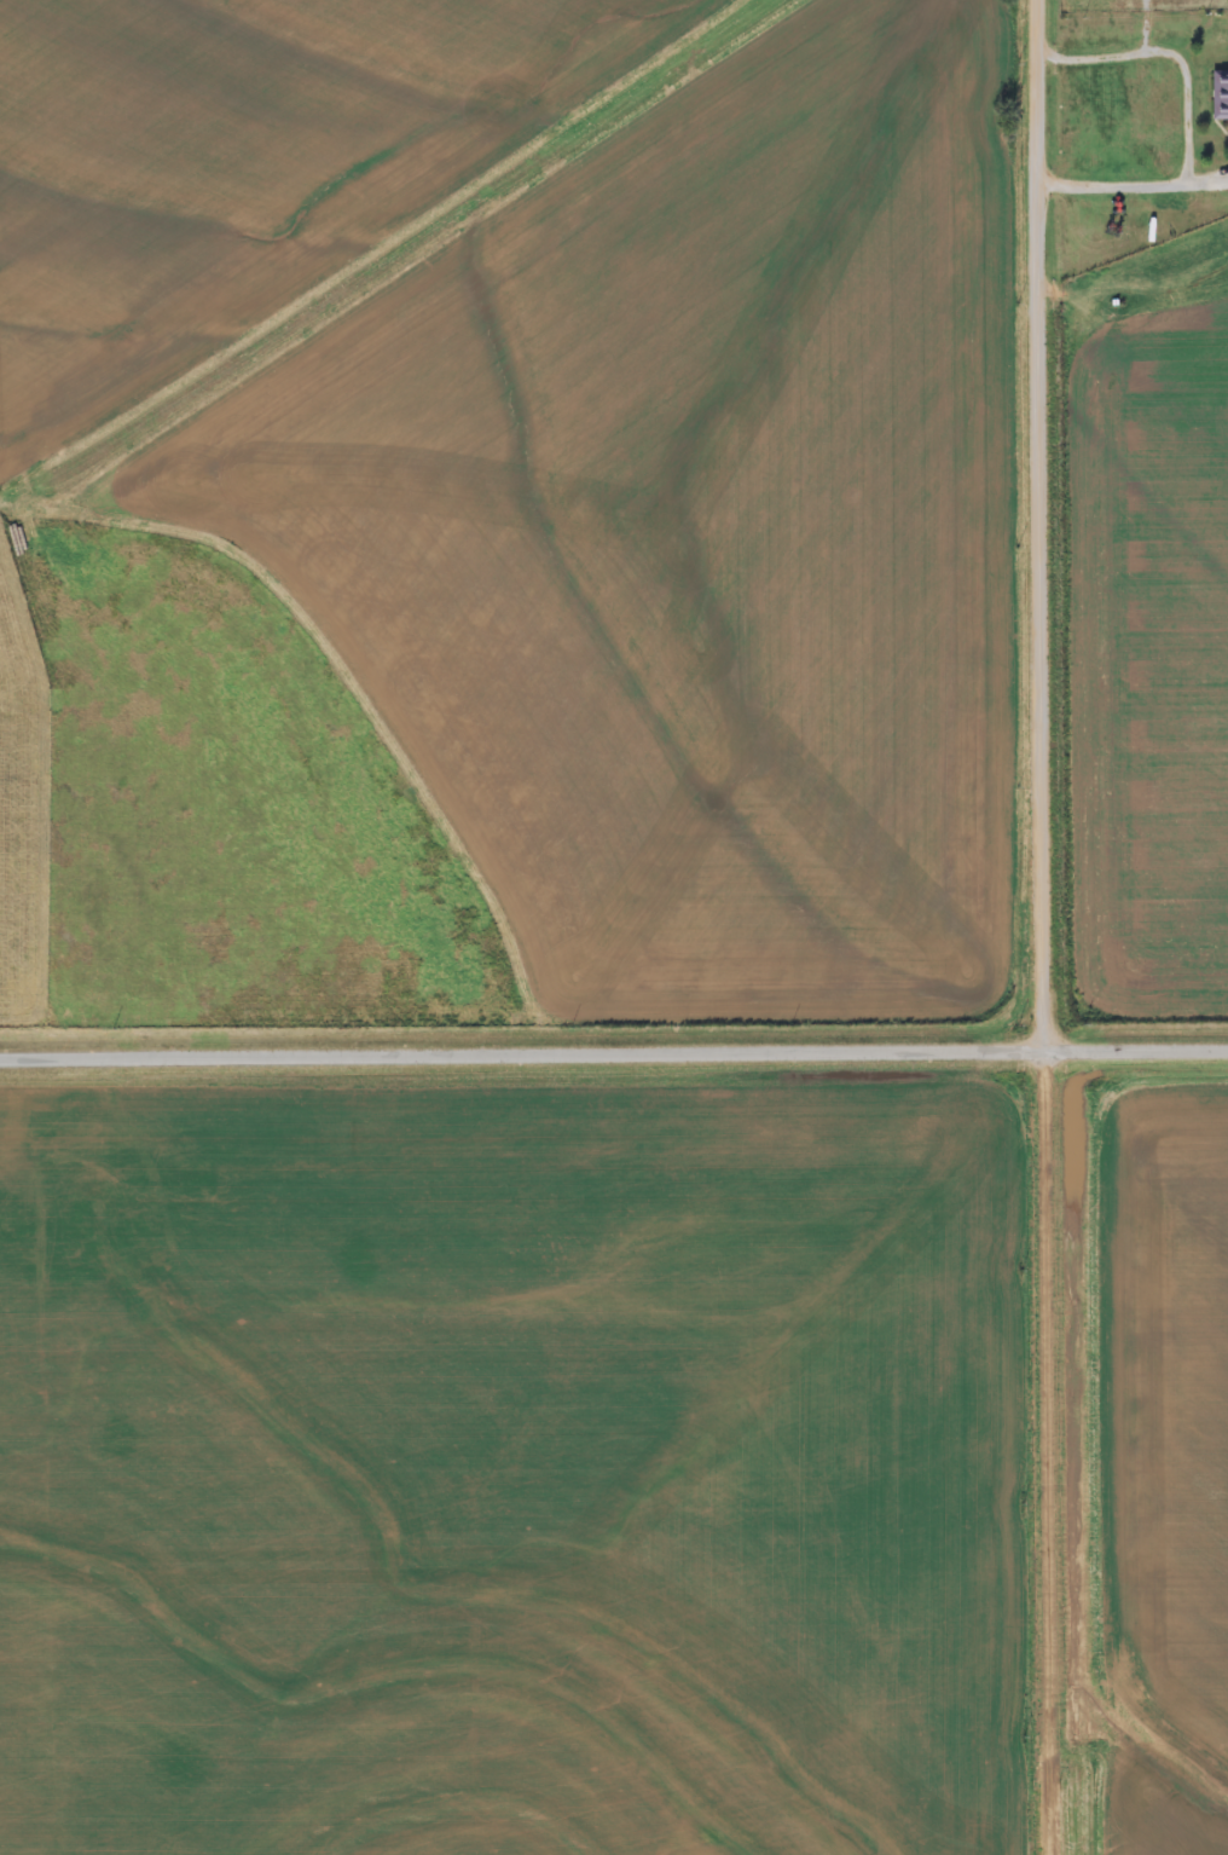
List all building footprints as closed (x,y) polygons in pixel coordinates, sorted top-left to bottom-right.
[(1212,72),(1212,121),(1227,121),(1227,72),(1212,72)]
